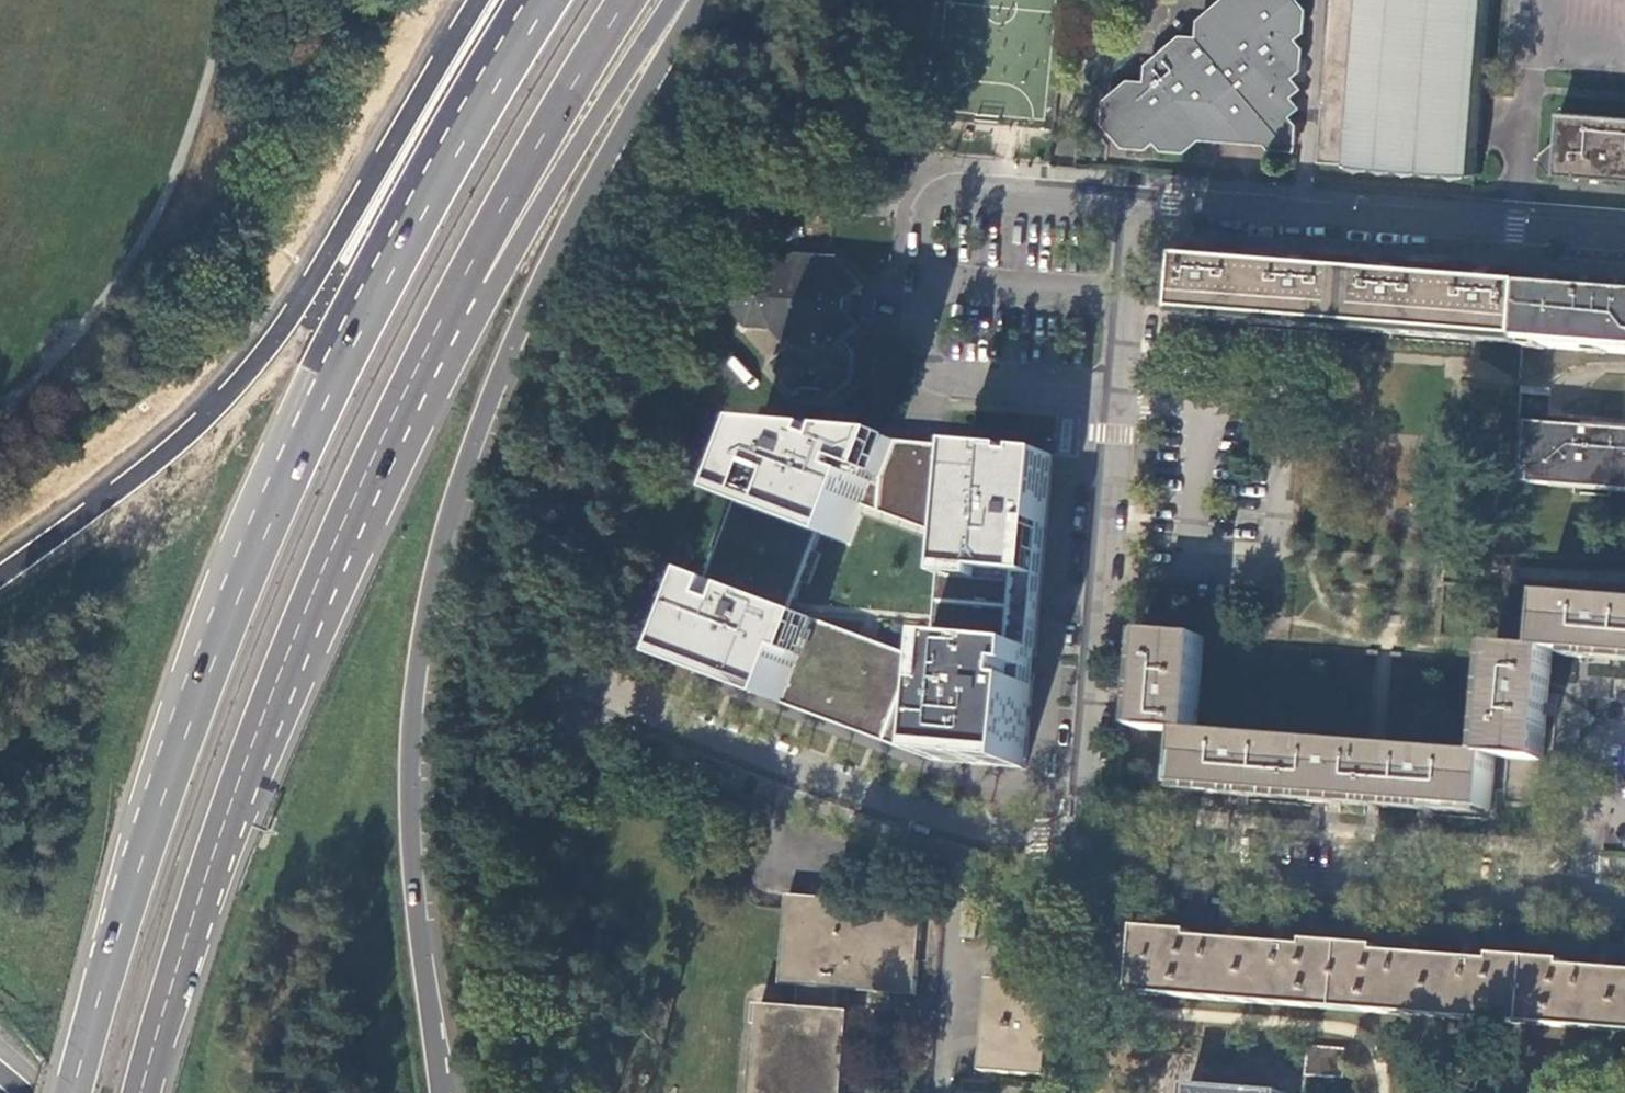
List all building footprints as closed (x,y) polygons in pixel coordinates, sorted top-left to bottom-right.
[(1188,147),(1209,130),(1264,132),(1272,143),(1297,145),(1299,123),(1290,114),(1301,105),(1291,94),(1302,86),(1293,75),(1303,66),(1305,46),(1295,34),(1307,25),(1308,4),(1305,0),(1224,0),(1207,15),(1206,33),(1187,32),(1156,60),(1154,79),(1135,78),(1111,99),(1109,123),(1129,143),(1148,144),(1159,135),(1168,146),(1188,147)] [(1321,160),(1359,164),(1368,171),(1381,165),(1392,174),(1405,167),(1416,175),(1429,169),(1439,177),(1451,171),(1461,179),(1472,172),(1476,173),(1484,173),(1497,0),(1335,0),(1321,160)] [(1624,179),(1624,118),(1562,114),(1557,174),(1624,179)] [(800,230),(781,229),(780,236),(800,238),(800,230)] [(735,286),(733,309),(750,332),(775,334),(790,350),(772,368),(800,398),(808,391),(824,393),(832,401),(854,382),(857,352),(848,342),(861,333),(861,328),(850,311),(851,302),(864,293),(865,287),(842,261),(798,258),(779,272),(755,270),(735,286)] [(1525,339),(1530,285),(1189,258),(1184,313),(1525,339)] [(1530,285),(1525,339),(1525,340),(1526,340),(1547,342),(1547,347),(1594,351),(1594,345),(1610,346),(1610,352),(1624,353),(1624,292),(1545,285),(1545,289),(1531,288),(1531,284),(1530,284),(1530,285)] [(1552,389),(1523,386),(1522,393),(1552,396),(1552,389)] [(1536,424),(1535,448),(1528,447),(1527,469),(1533,470),(1532,484),(1624,491),(1624,430),(1536,424)] [(894,442),(768,430),(742,501),(824,534),(851,545),(868,503),(894,442)] [(868,503),(959,538),(966,449),(894,442),(868,503)] [(956,574),(1066,583),(1075,457),(966,449),(959,538),(956,574)] [(824,534),(742,501),(713,580),(797,610),(824,534)] [(956,574),(952,630),(1062,638),(1066,583),(956,574)] [(797,610),(713,580),(682,665),(805,709),(836,624),(797,610)] [(1624,655),(1624,601),(1546,594),(1542,649),(1552,650),(1624,655)] [(836,624),(805,709),(942,762),(949,668),(836,624)] [(1062,638),(952,630),(949,668),(942,762),(1052,771),(1062,638)] [(1186,730),(1197,732),(1205,636),(1151,632),(1143,727),(1186,730)] [(1544,759),(1552,650),(1542,649),(1497,645),(1490,755),(1495,755),(1544,759)] [(1495,755),(1490,755),(1197,732),(1186,730),(1182,785),(1491,809),(1495,755)] [(771,807),(755,801),(752,809),(768,814),(771,807)] [(853,1013),(841,1013),(843,990),(918,997),(924,907),(789,897),(781,986),(800,987),(798,1010),(760,1007),(758,1027),(762,1027),(757,1092),(847,1092),(853,1013)] [(1569,966),(1569,961),(1498,956),(1497,961),(1383,952),(1383,947),(1313,941),(1312,946),(1196,937),(1197,932),(1144,928),(1139,993),(1624,1031),(1624,971),(1569,966)] [(988,1072),(1054,1077),(1060,986),(995,980),(988,1072)] [(1348,1049),(1308,1046),(1307,1075),(1346,1078),(1348,1049)]
